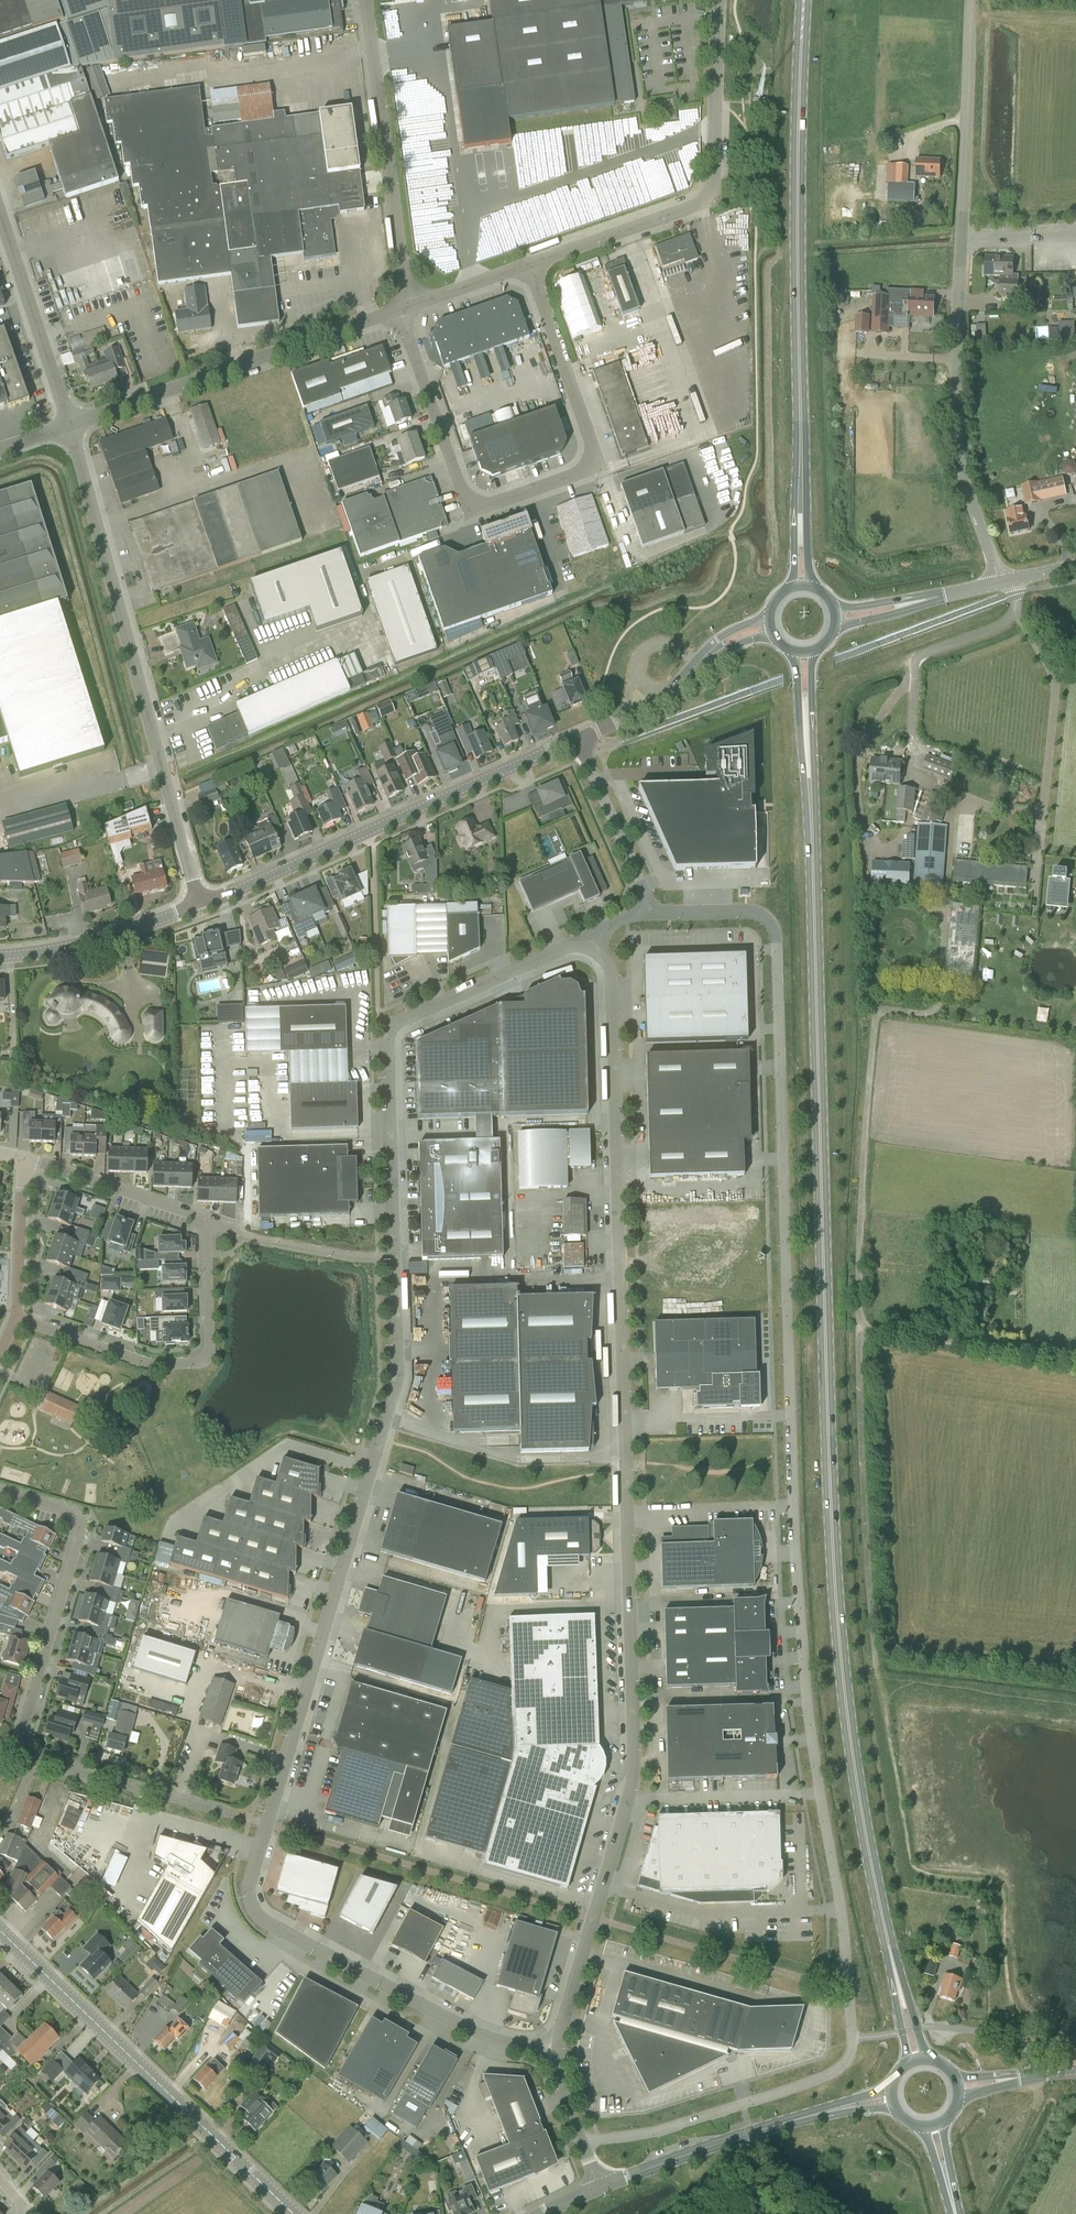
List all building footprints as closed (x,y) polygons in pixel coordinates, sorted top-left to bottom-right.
[(70,69),(224,48),(218,0),(60,0),(67,24),(0,46),(0,91),(64,70),(70,69)] [(63,19),(57,0),(0,0),(0,36),(32,26),(33,29),(63,19)] [(248,45),(266,42),(266,39),(342,28),(338,0),(242,0),(248,45)] [(492,20),(447,26),(449,43),(451,54),(453,72),(460,118),(459,118),(463,148),(511,141),(508,120),(610,106),(633,102),(619,7),(643,3),(642,0),(489,0),(492,20)] [(243,56),(266,54),(265,46),(242,48),(243,56)] [(95,101),(110,96),(100,67),(85,72),(95,101)] [(90,97),(81,70),(71,70),(70,69),(64,70),(0,91),(0,126),(90,97)] [(212,138),(206,138),(200,98),(178,101),(177,92),(104,102),(107,124),(113,123),(116,145),(121,144),(124,166),(130,166),(133,187),(139,187),(142,208),(147,207),(150,229),(152,243),(157,285),(213,277),(230,275),(233,294),(232,294),(237,329),(279,323),(275,289),(262,291),(258,260),(303,254),(304,260),(335,255),(330,215),(364,210),(359,173),(351,110),(318,115),(285,120),(285,113),(274,115),(270,86),(237,91),(210,94),(211,109),(213,124),(241,120),(242,126),(238,126),(237,123),(215,126),(215,129),(211,130),(212,138)] [(0,126),(0,139),(7,160),(49,146),(61,183),(50,187),(49,181),(39,184),(37,178),(20,183),(22,190),(18,192),(20,199),(23,198),(26,205),(53,196),(52,193),(63,190),(66,199),(119,181),(90,97),(0,126)] [(647,123),(677,119),(674,100),(645,103),(647,123)] [(891,150),(902,147),(900,141),(904,140),(902,133),(892,136),(894,143),(889,144),(891,150)] [(940,179),(941,160),(916,159),(915,178),(940,179)] [(915,203),(915,184),(908,184),(909,166),(887,165),(887,184),(888,184),(887,202),(915,203)] [(124,200),(131,197),(126,184),(119,187),(124,200)] [(697,258),(691,240),(675,246),(673,241),(657,247),(663,266),(684,259),(686,262),(697,258)] [(1017,297),(1018,276),(1013,276),(1014,258),(986,257),(985,275),(1005,276),(1004,281),(1001,281),(1000,296),(1017,297)] [(622,317),(639,310),(624,269),(626,268),(623,259),(604,266),(622,317)] [(572,339),(603,330),(585,276),(555,286),(572,339)] [(204,290),(203,288),(185,290),(188,311),(176,313),(179,333),(210,329),(207,307),(204,290)] [(872,316),(871,334),(890,335),(890,328),(891,313),(910,314),(912,314),(933,315),(934,299),(924,298),(911,297),(911,291),(886,290),(886,296),(873,296),(872,316)] [(438,323),(432,334),(434,338),(444,368),(529,338),(518,306),(518,305),(506,299),(438,323)] [(869,334),(870,316),(856,315),(855,333),(869,334)] [(73,350),(106,338),(102,327),(69,340),(73,350)] [(7,405),(8,409),(28,401),(3,331),(0,332),(0,407),(7,405)] [(99,370),(98,370),(92,372),(87,358),(94,355),(91,347),(61,357),(64,366),(74,362),(75,364),(79,363),(86,382),(89,382),(91,389),(104,385),(99,370)] [(99,370),(104,385),(105,387),(113,385),(112,382),(117,380),(115,373),(126,369),(118,348),(103,354),(105,360),(96,363),(98,370),(99,370)] [(391,374),(382,348),(365,354),(363,350),(291,375),(303,409),(340,397),(338,392),(391,374)] [(127,369),(133,366),(129,357),(124,359),(127,369)] [(622,456),(648,447),(619,363),(593,372),(622,456)] [(385,409),(381,410),(387,428),(395,426),(410,420),(404,401),(400,403),(397,395),(382,401),(385,409)] [(203,450),(221,444),(207,405),(190,411),(203,450)] [(327,445),(374,428),(367,407),(320,424),(327,445)] [(554,409),(469,439),(481,473),(492,479),(560,455),(566,443),(554,409)] [(121,504),(158,491),(144,450),(172,440),(165,420),(100,443),(121,504)] [(401,454),(420,447),(415,435),(390,443),(392,449),(398,446),(401,453),(401,454)] [(401,454),(401,453),(396,455),(399,462),(397,463),(399,468),(424,460),(420,447),(401,454)] [(332,478),(374,463),(369,448),(327,462),(332,478)] [(1064,461),(1064,473),(1075,473),(1075,461),(1064,461)] [(374,463),(332,478),(337,491),(379,478),(374,463)] [(642,548),(705,526),(693,495),(682,464),(620,486),(642,548)] [(152,593),(301,541),(278,473),(128,525),(152,593)] [(1067,496),(1064,481),(1063,477),(1048,480),(1052,500),(1067,496)] [(429,485),(425,483),(424,480),(381,495),(383,499),(373,503),(365,496),(341,504),(359,558),(441,529),(440,526),(442,522),(445,521),(440,507),(438,508),(435,499),(437,498),(432,484),(429,485)] [(1025,506),(1052,500),(1048,480),(1021,486),(1025,506)] [(8,742),(19,778),(104,752),(58,605),(68,602),(63,586),(67,584),(65,580),(61,581),(61,579),(31,487),(0,497),(0,745),(8,742)] [(1014,489),(1006,490),(1008,499),(1016,497),(1014,489)] [(573,558),(608,545),(591,495),(556,508),(573,558)] [(1025,517),(1023,508),(1005,512),(1010,534),(1030,530),(1027,516),(1025,517)] [(550,593),(525,519),(481,534),(486,547),(457,557),(443,550),(417,559),(442,631),(550,593)] [(363,611),(341,549),(251,580),(266,622),(310,607),(317,627),(363,611)] [(363,590),(398,671),(438,654),(403,573),(363,590)] [(234,606),(223,611),(246,665),(258,660),(234,606)] [(198,643),(192,626),(176,631),(185,654),(182,655),(187,668),(198,664),(197,662),(203,659),(204,662),(208,665),(212,664),(214,659),(207,640),(198,643)] [(520,644),(490,657),(500,681),(513,675),(529,668),(523,655),(525,655),(520,644)] [(573,652),(566,655),(571,667),(578,664),(573,652)] [(494,670),(489,658),(473,666),(478,677),(494,670)] [(345,681),(337,662),(235,706),(239,715),(207,728),(215,749),(365,685),(365,686),(389,676),(383,664),(345,681)] [(568,672),(565,666),(556,670),(563,687),(562,688),(571,708),(586,701),(577,681),(574,683),(569,671),(568,672)] [(442,699),(452,695),(446,681),(436,685),(442,699)] [(425,686),(415,691),(419,700),(429,696),(439,692),(435,682),(425,686)] [(545,709),(536,690),(522,697),(525,705),(523,705),(528,716),(526,717),(529,724),(528,724),(531,732),(532,731),(534,735),(537,734),(545,731),(545,730),(553,727),(545,709)] [(381,719),(395,713),(389,700),(375,707),(381,719)] [(518,741),(511,727),(518,724),(512,711),(502,715),(505,721),(501,723),(502,727),(495,730),(499,740),(501,739),(505,747),(518,741)] [(374,728),(367,714),(357,718),(363,733),(374,728)] [(353,727),(356,735),(361,733),(355,718),(330,728),(333,735),(353,727)] [(446,719),(428,728),(430,734),(434,732),(440,744),(434,747),(435,747),(437,753),(436,754),(444,773),(445,773),(448,771),(449,773),(457,769),(457,767),(460,766),(458,760),(463,757),(446,719)] [(473,736),(468,726),(456,731),(464,749),(470,747),(476,759),(492,752),(483,732),(473,736)] [(385,763),(397,758),(390,742),(378,748),(385,763)] [(294,745),(284,749),(287,757),(297,752),(296,750),(294,745)] [(282,749),(271,754),(275,762),(280,760),(284,768),(290,765),(282,749)] [(418,758),(415,751),(396,759),(407,781),(415,778),(418,785),(434,777),(424,755),(418,758)] [(638,788),(638,789),(639,789),(675,870),(756,868),(754,812),(750,812),(749,799),(754,799),(752,752),(704,754),(710,766),(705,766),(705,767),(706,767),(707,772),(707,777),(705,777),(705,778),(715,778),(718,785),(638,788)] [(951,781),(957,766),(927,755),(922,770),(951,781)] [(887,774),(889,760),(872,759),(870,783),(885,784),(886,773),(887,774)] [(886,773),(885,784),(900,786),(902,761),(889,760),(887,774),(886,773)] [(387,799),(403,792),(392,767),(376,774),(387,799)] [(356,812),(373,805),(365,787),(373,784),(366,769),(354,774),(357,782),(345,787),(356,812)] [(223,803),(220,796),(214,780),(200,786),(204,794),(197,796),(201,808),(218,800),(220,804),(223,803)] [(561,811),(573,806),(562,781),(538,792),(543,803),(533,807),(538,819),(549,815),(561,809),(561,811)] [(300,842),(310,838),(309,834),(312,833),(305,815),(311,812),(298,784),(290,788),(295,801),(293,801),(299,815),(286,821),(295,840),(298,839),(300,842)] [(913,813),(916,789),(898,787),(896,811),(913,813)] [(324,827),(341,819),(334,805),(343,801),(337,789),(326,794),(331,806),(317,812),(324,827)] [(935,824),(945,797),(931,792),(922,819),(935,824)] [(129,803),(120,806),(122,812),(133,809),(131,802),(129,803)] [(2,825),(10,851),(74,833),(66,807),(66,806),(2,825)] [(124,819),(104,828),(109,846),(132,839),(131,836),(152,831),(149,819),(145,809),(124,819)] [(105,825),(112,823),(108,810),(100,812),(105,825)] [(259,833),(245,840),(250,850),(254,860),(280,848),(272,830),(280,826),(275,814),(266,818),(268,822),(271,828),(259,833)] [(475,829),(471,820),(456,827),(466,850),(482,843),(494,837),(487,824),(475,829)] [(942,893),(947,827),(918,825),(913,891),(942,893)] [(228,873),(243,866),(232,841),(236,839),(232,830),(227,832),(231,841),(216,848),(228,873)] [(427,860),(422,849),(418,840),(402,847),(411,867),(413,867),(415,872),(421,869),(419,864),(420,863),(427,878),(427,884),(437,883),(436,856),(427,860)] [(63,868),(82,863),(79,849),(59,854),(63,868)] [(26,854),(34,884),(41,882),(33,853),(26,854)] [(34,884),(26,854),(0,857),(0,883),(34,884)] [(567,860),(564,854),(548,861),(550,867),(519,881),(533,912),(578,892),(584,904),(599,897),(598,895),(607,890),(592,857),(583,861),(580,854),(567,860)] [(155,891),(167,888),(159,861),(147,865),(140,866),(142,874),(131,877),(136,895),(154,890),(155,891)] [(1027,886),(1029,867),(955,861),(954,879),(1027,886)] [(872,884),(909,885),(910,863),(873,862),(872,884)] [(331,878),(325,881),(333,899),(339,896),(342,901),(345,909),(363,901),(362,897),(364,896),(367,895),(366,877),(358,880),(357,877),(353,879),(351,873),(350,871),(348,872),(347,869),(340,872),(341,874),(339,875),(339,876),(340,879),(334,882),(333,882),(331,878)] [(1064,910),(1066,895),(1068,871),(1055,870),(1051,909),(1064,910)] [(89,893),(86,884),(84,878),(78,880),(77,887),(79,895),(84,914),(99,911),(98,908),(111,905),(106,888),(89,893)] [(318,900),(314,890),(302,895),(311,916),(323,911),(324,914),(330,911),(324,897),(318,900)] [(311,916),(302,895),(290,901),(294,911),(289,913),(295,927),(301,924),(300,921),(311,916)] [(973,977),(980,907),(952,903),(945,975),(973,977)] [(395,966),(412,957),(416,957),(416,955),(421,953),(416,944),(415,907),(386,907),(388,958),(391,958),(395,966)] [(6,931),(5,918),(17,917),(16,909),(0,910),(0,931),(6,931)] [(261,945),(275,939),(272,931),(279,928),(270,910),(256,916),(262,928),(254,932),(257,938),(251,941),(254,948),(260,945),(261,945)] [(448,965),(479,950),(478,915),(446,917),(448,965)] [(220,935),(220,932),(213,934),(212,933),(211,933),(212,934),(208,935),(208,934),(207,934),(207,935),(200,936),(201,940),(192,942),(196,961),(199,961),(204,959),(205,960),(208,960),(207,959),(212,958),(214,967),(226,964),(223,949),(223,948),(226,947),(223,935),(220,935)] [(722,959),(722,957),(643,959),(646,1044),(737,1041),(736,1008),(747,1008),(746,989),(744,989),(744,967),(734,958),(722,959)] [(346,969),(342,960),(332,964),(336,973),(346,969)] [(303,961),(283,970),(288,981),(308,972),(303,961)] [(331,970),(328,961),(319,965),(323,974),(331,970)] [(285,978),(281,968),(273,972),(277,982),(285,978)] [(449,1030),(416,1045),(416,1051),(418,1119),(462,1118),(475,1118),(475,1142),(493,1142),(492,1117),(503,1117),(585,1115),(587,1115),(586,1056),(584,997),(580,997),(579,992),(577,989),(575,987),(571,985),(570,984),(569,984),(567,984),(565,983),(563,984),(560,984),(559,981),(523,997),(524,1007),(500,1007),(490,1012),(487,1013),(449,1030)] [(74,994),(67,992),(67,988),(66,988),(63,989),(61,989),(59,990),(57,992),(55,993),(54,994),(56,996),(48,1003),(48,1004),(49,1004),(52,1007),(51,1012),(50,1012),(49,1013),(48,1013),(48,1014),(47,1015),(47,1016),(47,1017),(47,1018),(47,1019),(48,1020),(49,1023),(53,1023),(54,1023),(55,1023),(56,1022),(57,1021),(58,1020),(59,1019),(59,1018),(59,1017),(59,1016),(62,1017),(65,1018),(68,1018),(70,1018),(72,1017),(74,1016),(77,1014),(82,1011),(83,1011),(85,1011),(90,1012),(94,1014),(98,1016),(103,1020),(108,1025),(110,1028),(111,1031),(111,1033),(111,1034),(111,1036),(111,1037),(112,1038),(113,1039),(114,1040),(115,1041),(117,1042),(118,1042),(119,1043),(121,1043),(122,1042),(124,1042),(125,1041),(126,1041),(127,1040),(128,1038),(129,1037),(129,1036),(129,1035),(129,1033),(129,1032),(129,1030),(128,1029),(128,1028),(127,1027),(126,1026),(125,1026),(126,1027),(116,1031),(113,1025),(109,1020),(118,1012),(116,1011),(111,1006),(105,1002),(101,999),(96,997),(91,996),(87,995),(83,995),(78,994),(74,994)] [(243,1004),(218,1005),(219,1023),(244,1022),(243,1004)] [(280,1054),(347,1052),(345,1007),(278,1009),(280,1054)] [(142,1016),(141,1019),(142,1022),(142,1024),(144,1026),(144,1029),(164,1029),(163,1011),(152,1011),(152,1009),(150,1009),(147,1010),(145,1012),(143,1014),(142,1016)] [(1045,1023),(1047,1012),(1033,1010),(1031,1021),(1045,1023)] [(745,1122),(745,1109),(744,1087),(749,1087),(748,1053),(747,1053),(747,1054),(646,1056),(650,1178),(743,1176),(744,1176),(743,1143),(745,1143),(745,1129),(749,1129),(749,1122),(745,1122)] [(357,1101),(356,1084),(289,1086),(291,1131),(357,1129),(357,1112),(360,1112),(360,1101),(357,1101)] [(62,1116),(62,1118),(70,1118),(70,1111),(77,1111),(77,1105),(62,1101),(62,1116)] [(107,1114),(90,1109),(90,1115),(98,1116),(98,1121),(107,1121),(107,1114)] [(41,1143),(42,1124),(35,1124),(35,1113),(23,1112),(22,1128),(29,1129),(28,1143),(41,1143)] [(62,1116),(42,1115),(42,1124),(41,1143),(54,1143),(54,1129),(62,1130),(62,1118),(62,1116)] [(106,1144),(105,1145),(111,1145),(111,1138),(106,1138),(107,1126),(96,1125),(96,1127),(84,1126),(84,1128),(82,1157),(95,1157),(95,1155),(96,1143),(106,1144)] [(82,1157),(84,1128),(64,1128),(64,1142),(70,1142),(70,1156),(82,1157)] [(519,1189),(567,1188),(566,1168),(589,1168),(588,1132),(518,1134),(519,1189)] [(475,1142),(419,1144),(422,1260),(503,1258),(499,1142),(493,1142),(475,1142)] [(347,1159),(347,1147),(257,1150),(259,1218),(349,1215),(349,1203),(357,1203),(356,1159),(347,1159)] [(121,1173),(122,1150),(108,1149),(108,1173),(121,1173)] [(133,1173),(134,1150),(122,1150),(121,1173),(133,1173)] [(134,1150),(133,1173),(146,1174),(147,1150),(134,1150)] [(165,1188),(166,1165),(153,1164),(152,1188),(165,1188)] [(178,1188),(179,1165),(166,1165),(165,1188),(178,1188)] [(179,1165),(178,1188),(191,1189),(192,1165),(179,1165)] [(210,1203),(211,1180),(198,1179),(197,1203),(210,1203)] [(223,1204),(223,1180),(211,1180),(210,1203),(223,1204)] [(223,1180),(223,1204),(236,1204),(236,1180),(223,1180)] [(52,1206),(74,1214),(79,1201),(56,1193),(52,1206)] [(564,1237),(586,1236),(585,1201),(563,1201),(564,1237)] [(70,1227),(74,1214),(52,1206),(48,1219),(70,1227)] [(101,1224),(106,1210),(99,1208),(95,1221),(101,1224)] [(129,1235),(132,1225),(116,1219),(114,1226),(107,1223),(101,1241),(109,1244),(109,1242),(124,1247),(122,1251),(129,1254),(135,1237),(129,1235)] [(74,1235),(87,1239),(90,1233),(77,1228),(74,1235)] [(1006,1234),(998,1233),(996,1242),(1005,1243),(1006,1234)] [(85,1247),(87,1239),(74,1235),(72,1242),(55,1236),(51,1249),(73,1257),(77,1244),(85,1247)] [(164,1261),(178,1260),(178,1254),(185,1254),(185,1244),(180,1244),(180,1238),(172,1239),(158,1239),(158,1254),(155,1254),(156,1261),(164,1261)] [(564,1267),(586,1266),(585,1243),(563,1244),(564,1267)] [(69,1270),(73,1257),(51,1249),(46,1262),(69,1270)] [(136,1262),(144,1261),(144,1250),(135,1251),(136,1262)] [(444,1278),(476,1276),(476,1269),(484,1269),(483,1259),(443,1262),(444,1278)] [(185,1267),(182,1267),(178,1267),(178,1260),(164,1261),(164,1268),(162,1268),(162,1284),(186,1284),(185,1280),(187,1280),(187,1273),(185,1273),(185,1270),(185,1267)] [(73,1278),(86,1282),(88,1276),(75,1271),(73,1278)] [(61,1281),(53,1279),(49,1292),(71,1299),(75,1287),(83,1290),(86,1282),(73,1278),(63,1275),(61,1281)] [(119,1292),(120,1280),(102,1279),(101,1291),(119,1292)] [(516,1298),(516,1287),(449,1289),(453,1433),(520,1431),(520,1453),(589,1452),(589,1448),(593,1448),(593,1425),(590,1425),(591,1416),(596,1415),(591,1363),(587,1363),(586,1342),(591,1342),(593,1296),(516,1298)] [(171,1298),(171,1290),(157,1290),(157,1299),(162,1299),(163,1313),(187,1312),(186,1305),(188,1305),(188,1299),(186,1299),(186,1297),(171,1298)] [(67,1313),(71,1299),(49,1292),(45,1305),(67,1313)] [(119,1330),(123,1320),(126,1309),(109,1304),(102,1325),(119,1330)] [(94,1321),(98,1308),(92,1306),(87,1319),(94,1321)] [(162,1343),(186,1343),(185,1326),(172,1327),(172,1318),(148,1319),(148,1332),(161,1331),(162,1343)] [(754,1321),(654,1324),(655,1352),(655,1357),(656,1383),(660,1382),(660,1391),(682,1390),(698,1390),(698,1395),(693,1395),(696,1409),(732,1408),(732,1406),(743,1406),(746,1406),(746,1409),(759,1409),(758,1376),(756,1376),(754,1321)] [(82,1426),(87,1414),(77,1409),(78,1407),(46,1393),(38,1409),(71,1424),(72,1422),(82,1426)] [(132,1439),(136,1431),(125,1427),(121,1435),(132,1439)] [(311,1496),(318,1498),(319,1470),(283,1459),(275,1485),(276,1485),(311,1496)] [(412,1476),(414,1468),(401,1465),(399,1472),(412,1476)] [(275,1485),(256,1479),(249,1504),(249,1505),(250,1505),(268,1511),(276,1485),(275,1485)] [(304,1521),(311,1496),(276,1485),(268,1511),(304,1521)] [(484,1583),(501,1526),(397,1495),(380,1552),(484,1583)] [(249,1505),(249,1504),(230,1499),(223,1524),(222,1525),(242,1530),(250,1505),(249,1505)] [(304,1521),(268,1511),(250,1505),(242,1530),(296,1547),(303,1549),(304,1522),(304,1521)] [(0,1520),(2,1523),(8,1526),(13,1515),(0,1509),(0,1520)] [(44,1556),(44,1555),(47,1549),(49,1550),(49,1549),(47,1548),(53,1535),(55,1536),(56,1535),(13,1515),(8,1526),(13,1529),(18,1527),(28,1532),(25,1538),(23,1539),(20,1544),(44,1556)] [(222,1525),(223,1524),(204,1518),(196,1544),(235,1556),(242,1530),(222,1525)] [(588,1522),(588,1519),(533,1521),(516,1521),(494,1596),(535,1595),(534,1559),(589,1557),(589,1555),(594,1555),(600,1549),(599,1527),(594,1522),(588,1522)] [(662,1590),(754,1587),(754,1584),(758,1576),(761,1568),(762,1559),(762,1549),(760,1541),(757,1532),(752,1524),(752,1521),(713,1523),(713,1527),(671,1528),(672,1546),(660,1546),(662,1590)] [(131,1550),(135,1538),(127,1536),(127,1535),(105,1529),(101,1542),(107,1544),(105,1551),(116,1554),(129,1558),(131,1550)] [(289,1572),(296,1547),(242,1530),(235,1556),(289,1572)] [(20,1544),(3,1536),(0,1543),(0,1548),(3,1550),(8,1548),(18,1553),(16,1559),(13,1560),(11,1565),(34,1576),(37,1570),(39,1571),(39,1570),(37,1569),(43,1556),(45,1557),(46,1556),(44,1555),(44,1556),(20,1544)] [(196,1544),(177,1538),(169,1565),(227,1582),(235,1556),(196,1544)] [(127,1565),(129,1558),(116,1554),(114,1561),(97,1555),(93,1568),(115,1575),(119,1563),(127,1565)] [(289,1572),(235,1556),(227,1582),(288,1600),(289,1572)] [(11,1565),(2,1561),(0,1565),(0,1573),(2,1574),(6,1573),(17,1578),(14,1584),(12,1585),(9,1590),(32,1601),(35,1595),(37,1596),(37,1595),(36,1594),(42,1581),(44,1582),(44,1581),(34,1576),(11,1565)] [(112,1588),(115,1575),(93,1568),(89,1582),(106,1587),(104,1593),(118,1597),(120,1590),(112,1588)] [(447,1597),(382,1578),(378,1592),(377,1595),(367,1592),(364,1602),(362,1601),(359,1612),(371,1616),(366,1632),(431,1651),(434,1642),(447,1597)] [(9,1590),(0,1586),(0,1595),(7,1598),(4,1605),(2,1606),(0,1609),(0,1625),(13,1628),(14,1621),(22,1623),(22,1622),(25,1616),(27,1617),(27,1616),(26,1615),(32,1602),(34,1603),(34,1602),(32,1601),(9,1590)] [(115,1605),(118,1597),(104,1593),(102,1600),(85,1595),(81,1608),(104,1615),(107,1602),(115,1605)] [(126,1618),(135,1621),(142,1602),(133,1599),(126,1618)] [(284,1651),(290,1630),(277,1626),(280,1616),(227,1600),(214,1642),(268,1658),(271,1647),(284,1651)] [(765,1687),(765,1685),(763,1607),(757,1602),(734,1602),(734,1610),(664,1612),(666,1688),(736,1686),(736,1694),(760,1693),(765,1687)] [(77,1621),(85,1623),(83,1630),(106,1637),(108,1629),(100,1627),(104,1615),(81,1608),(77,1621)] [(485,1856),(483,1866),(567,1890),(596,1788),(595,1788),(598,1785),(601,1781),(603,1778),(605,1773),(606,1769),(606,1764),(606,1760),(604,1755),(602,1751),(599,1747),(599,1748),(594,1616),(508,1619),(511,1692),(513,1751),(511,1764),(485,1856)] [(0,1625),(0,1634),(10,1637),(6,1652),(5,1651),(3,1653),(1,1657),(3,1659),(4,1659),(3,1661),(20,1666),(27,1642),(11,1637),(13,1629),(12,1629),(13,1628),(0,1625)] [(104,1644),(106,1637),(83,1630),(81,1637),(73,1634),(70,1648),(92,1654),(96,1642),(104,1644)] [(431,1651),(366,1632),(362,1647),(359,1646),(353,1666),(421,1686),(431,1651)] [(195,1654),(142,1638),(133,1669),(185,1685),(195,1654)] [(92,1654),(70,1648),(66,1661),(73,1663),(71,1670),(94,1676),(96,1669),(88,1666),(92,1654)] [(84,1696),(89,1680),(73,1676),(71,1681),(69,1683),(60,1680),(55,1696),(65,1699),(65,1700),(74,1703),(76,1694),(84,1696)] [(220,1727),(234,1685),(212,1678),(198,1720),(220,1727)] [(469,1680),(425,1839),(485,1856),(511,1764),(513,1751),(511,1692),(469,1680)] [(391,1821),(412,1828),(446,1712),(351,1684),(336,1736),(332,1741),(337,1752),(342,1751),(324,1812),(376,1828),(391,1777),(403,1781),(391,1821)] [(15,1689),(4,1685),(0,1698),(0,1719),(2,1712),(7,1714),(15,1689)] [(176,1713),(178,1706),(150,1698),(148,1704),(176,1713)] [(128,1743),(135,1716),(137,1708),(110,1700),(105,1719),(117,1722),(114,1736),(109,1735),(106,1749),(122,1754),(125,1743),(128,1743)] [(667,1781),(777,1778),(772,1707),(665,1710),(667,1781)] [(72,1734),(76,1717),(57,1712),(55,1720),(51,1718),(50,1723),(48,1723),(44,1734),(52,1736),(52,1737),(68,1742),(70,1734),(72,1734)] [(85,1712),(82,1722),(93,1725),(101,1727),(104,1718),(85,1712)] [(233,1785),(240,1764),(232,1761),(235,1750),(220,1745),(215,1762),(223,1765),(218,1780),(233,1785)] [(30,1831),(41,1802),(27,1796),(16,1825),(30,1831)] [(659,1895),(670,1895),(670,1896),(699,1905),(755,1903),(755,1897),(762,1897),(762,1893),(765,1893),(765,1890),(769,1889),(778,1880),(778,1876),(782,1875),(781,1863),(780,1863),(779,1814),(657,1817),(657,1828),(654,1829),(639,1878),(637,1887),(659,1893),(659,1895)] [(17,1861),(25,1841),(7,1834),(0,1850),(0,1855),(17,1862),(17,1861)] [(207,1851),(207,1850),(181,1843),(137,1921),(171,1953),(215,1875),(214,1875),(209,1870),(211,1868),(206,1865),(205,1866),(200,1862),(206,1851),(207,1851)] [(103,1882),(116,1887),(129,1858),(116,1852),(103,1882)] [(324,1919),(338,1870),(286,1855),(276,1893),(289,1896),(287,1903),(299,1906),(299,1909),(311,1912),(310,1915),(324,1919)] [(3,1879),(0,1876),(9,1868),(3,1863),(0,1861),(0,1882),(3,1879)] [(18,1862),(13,1870),(16,1871),(15,1872),(28,1879),(23,1889),(38,1904),(28,1914),(29,1914),(52,1889),(58,1895),(67,1885),(61,1880),(59,1877),(62,1875),(56,1869),(53,1872),(45,1864),(43,1862),(35,1870),(18,1862)] [(15,1872),(5,1891),(28,1914),(38,1904),(23,1889),(28,1879),(15,1872)] [(372,1935),(396,1889),(360,1878),(339,1917),(361,1929),(361,1931),(369,1933),(372,1935)] [(67,1885),(58,1895),(61,1898),(65,1894),(78,1905),(83,1899),(67,1885)] [(424,1965),(443,1929),(409,1911),(390,1947),(404,1952),(412,1956),(424,1965)] [(65,1917),(60,1912),(47,1925),(48,1926),(43,1932),(53,1943),(65,1930),(66,1931),(77,1919),(69,1912),(65,1917)] [(509,2013),(526,2018),(527,2018),(529,2018),(530,2018),(532,2017),(533,2016),(534,2015),(536,2014),(536,2013),(537,2011),(541,1999),(538,1999),(557,1935),(515,1922),(496,1987),(515,1992),(509,2013)] [(223,1941),(211,1930),(203,1940),(200,1938),(188,1951),(201,1962),(198,1965),(243,2005),(262,1984),(219,1946),(223,1941)] [(94,1980),(110,1963),(102,1955),(110,1946),(97,1934),(83,1949),(91,1956),(80,1967),(94,1980)] [(958,1960),(961,1947),(953,1944),(949,1957),(958,1960)] [(969,1967),(972,1957),(961,1953),(957,1964),(969,1967)] [(159,1975),(165,1968),(153,1957),(145,1966),(152,1972),(153,1970),(159,1975)] [(934,1977),(939,1962),(923,1958),(920,1967),(922,1968),(921,1974),(934,1977)] [(117,1970),(122,1965),(117,1960),(112,1965),(117,1970)] [(441,1960),(432,1978),(441,1984),(451,1965),(441,1960)] [(749,2009),(624,1973),(611,2017),(620,2019),(619,2025),(613,2023),(648,2096),(728,2056),(726,2055),(727,2050),(737,2053),(790,2052),(803,2008),(749,2009)] [(959,1992),(963,1980),(945,1974),(941,1987),(943,1987),(940,1997),(955,2001),(958,1991),(959,1992)] [(1,1976),(0,1977),(0,1998),(11,1987),(1,1976)] [(124,2010),(138,1996),(119,1978),(106,1991),(118,2002),(117,2003),(124,2010)] [(146,1999),(159,1984),(152,1978),(138,1993),(146,1999)] [(306,1981),(304,1980),(276,2033),(326,2069),(358,2008),(356,2007),(306,1980),(306,1981)] [(0,1998),(0,2004),(8,2011),(22,1997),(11,1987),(0,1998)] [(175,2005),(163,1995),(157,2002),(169,2012),(171,2009),(178,2014),(188,2002),(182,1997),(175,2005)] [(209,2018),(215,2022),(223,2008),(217,2005),(209,2018)] [(0,2027),(1,2028),(10,2017),(3,2011),(0,2014),(0,2027)] [(164,2052),(177,2039),(179,2041),(190,2030),(178,2019),(168,2030),(165,2028),(153,2041),(164,2052)] [(383,2022),(381,2026),(370,2020),(337,2077),(384,2104),(417,2047),(406,2041),(408,2037),(383,2022)] [(10,2058),(16,2054),(18,2053),(32,2068),(41,2059),(40,2058),(58,2041),(45,2027),(27,2045),(16,2035),(12,2039),(1,2028),(0,2027),(0,2049),(3,2051),(10,2058)] [(227,2029),(218,2037),(223,2042),(232,2033),(227,2029)] [(232,2033),(222,2044),(229,2050),(239,2040),(238,2039),(232,2033)] [(251,2054),(260,2044),(249,2036),(241,2045),(251,2054)] [(275,2065),(282,2055),(265,2042),(250,2061),(262,2070),(269,2061),(275,2065)] [(457,2061),(432,2046),(404,2095),(392,2116),(416,2130),(428,2109),(429,2110),(457,2061)] [(16,2065),(3,2052),(0,2054),(0,2060),(11,2070),(16,2065)] [(225,2070),(214,2059),(206,2068),(206,2067),(194,2080),(205,2091),(217,2078),(225,2070)] [(52,2083),(63,2072),(52,2061),(41,2072),(52,2083)] [(87,2096),(100,2082),(87,2070),(88,2068),(80,2061),(65,2076),(87,2096)] [(543,2132),(539,2122),(539,2121),(524,2081),(524,2079),(483,2076),(483,2078),(509,2145),(475,2158),(488,2194),(523,2180),(534,2175),(534,2177),(536,2177),(535,2175),(556,2164),(544,2134),(545,2133),(545,2132),(543,2132)] [(251,2108),(246,2113),(242,2119),(255,2132),(272,2113),(262,2104),(268,2099),(256,2088),(244,2101),(251,2108)] [(53,2120),(58,2115),(53,2110),(48,2114),(53,2120)] [(0,2116),(0,2134),(7,2127),(11,2132),(21,2122),(16,2117),(14,2120),(5,2111),(0,2116)] [(95,2124),(95,2123),(92,2120),(87,2116),(76,2127),(84,2134),(86,2132),(113,2158),(124,2146),(106,2128),(108,2126),(100,2119),(95,2124)] [(27,2127),(32,2123),(26,2117),(22,2122),(27,2127)] [(373,2117),(365,2128),(381,2140),(389,2129),(373,2117)] [(349,2165),(368,2144),(349,2126),(330,2147),(349,2165)] [(15,2163),(35,2143),(21,2129),(11,2139),(16,2144),(6,2155),(15,2163)] [(417,2160),(419,2153),(403,2141),(399,2147),(417,2160)] [(35,2143),(15,2163),(23,2172),(34,2161),(38,2166),(48,2156),(35,2143)] [(45,2199),(59,2184),(49,2174),(60,2162),(55,2156),(51,2160),(39,2173),(44,2178),(34,2189),(45,2199)] [(468,2163),(466,2158),(458,2162),(467,2183),(475,2180),(474,2177),(468,2163)] [(321,2195),(337,2176),(324,2163),(307,2182),(321,2195)] [(470,2202),(477,2199),(471,2186),(463,2189),(465,2194),(448,2202),(449,2204),(446,2205),(449,2212),(452,2211),(453,2213),(472,2213),(474,2213),(470,2202)] [(373,2211),(378,2199),(371,2196),(369,2197),(368,2198),(366,2200),(365,2200),(365,2201),(364,2202),(363,2203),(361,2206),(361,2207),(364,2208),(361,2213),(379,2213),(373,2211)]
